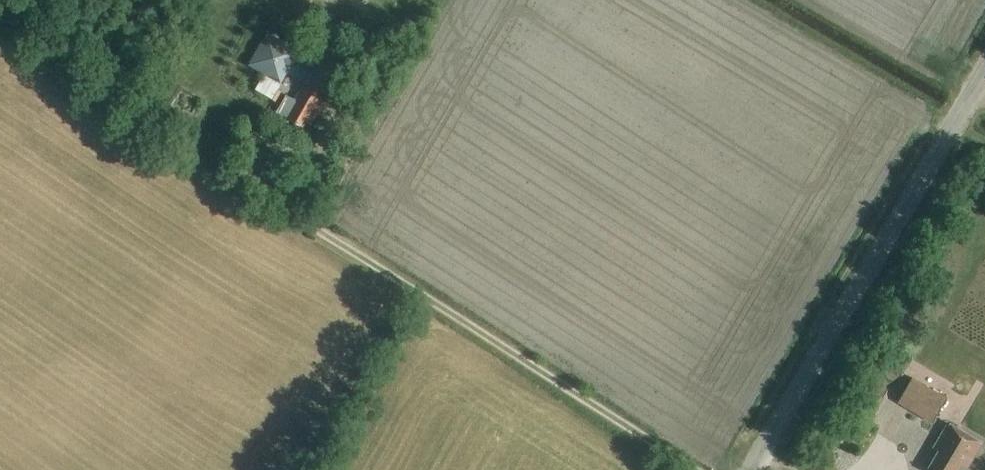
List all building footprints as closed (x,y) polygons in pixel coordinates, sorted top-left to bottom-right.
[(297,54),(269,37),(266,36),(250,64),(253,66),(281,82),(286,73),(304,84),(294,101),(289,98),(280,114),(302,127),(306,121),(311,123),(340,73),(318,60),(314,66),(296,56),(297,54)] [(934,422),(948,398),(914,379),(900,403),(934,422)] [(983,444),(950,424),(936,448),(941,451),(930,469),(961,469),(964,464),(969,468),(983,444)]
